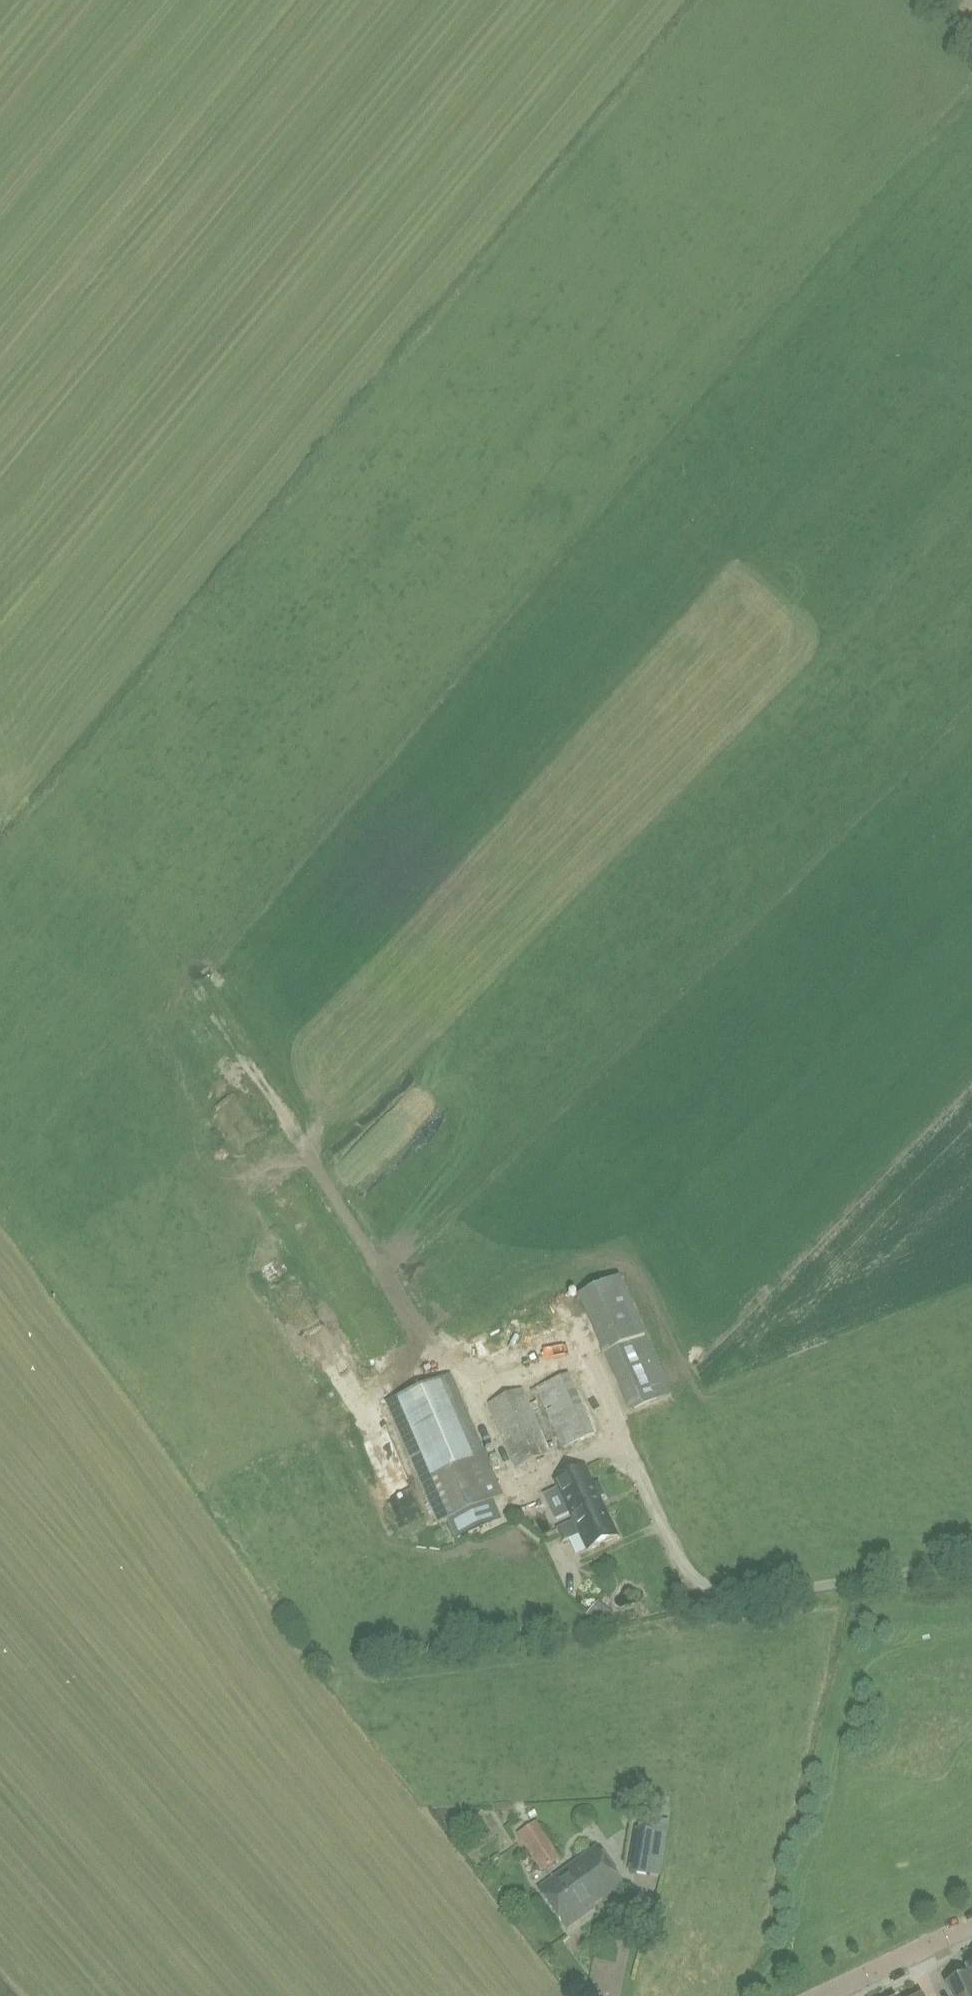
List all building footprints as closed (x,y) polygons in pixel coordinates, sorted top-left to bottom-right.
[(674,1396),(623,1278),(586,1294),(637,1412),(674,1396)] [(572,1371),(541,1381),(563,1445),(593,1435),(572,1371)] [(503,1496),(449,1372),(385,1399),(439,1523),(503,1496)] [(551,1453),(522,1389),(489,1404),(518,1468),(551,1453)] [(562,1499),(572,1522),(556,1530),(562,1543),(579,1536),(587,1554),(616,1540),(592,1486),(562,1499)] [(518,1836),(525,1847),(542,1871),(560,1860),(545,1834),(537,1823),(518,1836)] [(629,1872),(649,1875),(656,1832),(636,1829),(629,1872)] [(566,1929),(626,1889),(598,1848),(539,1889),(566,1929)] [(968,1969),(967,1969),(971,1976),(948,1987),(952,1995),(971,1995),(971,1978),(968,1969)]
